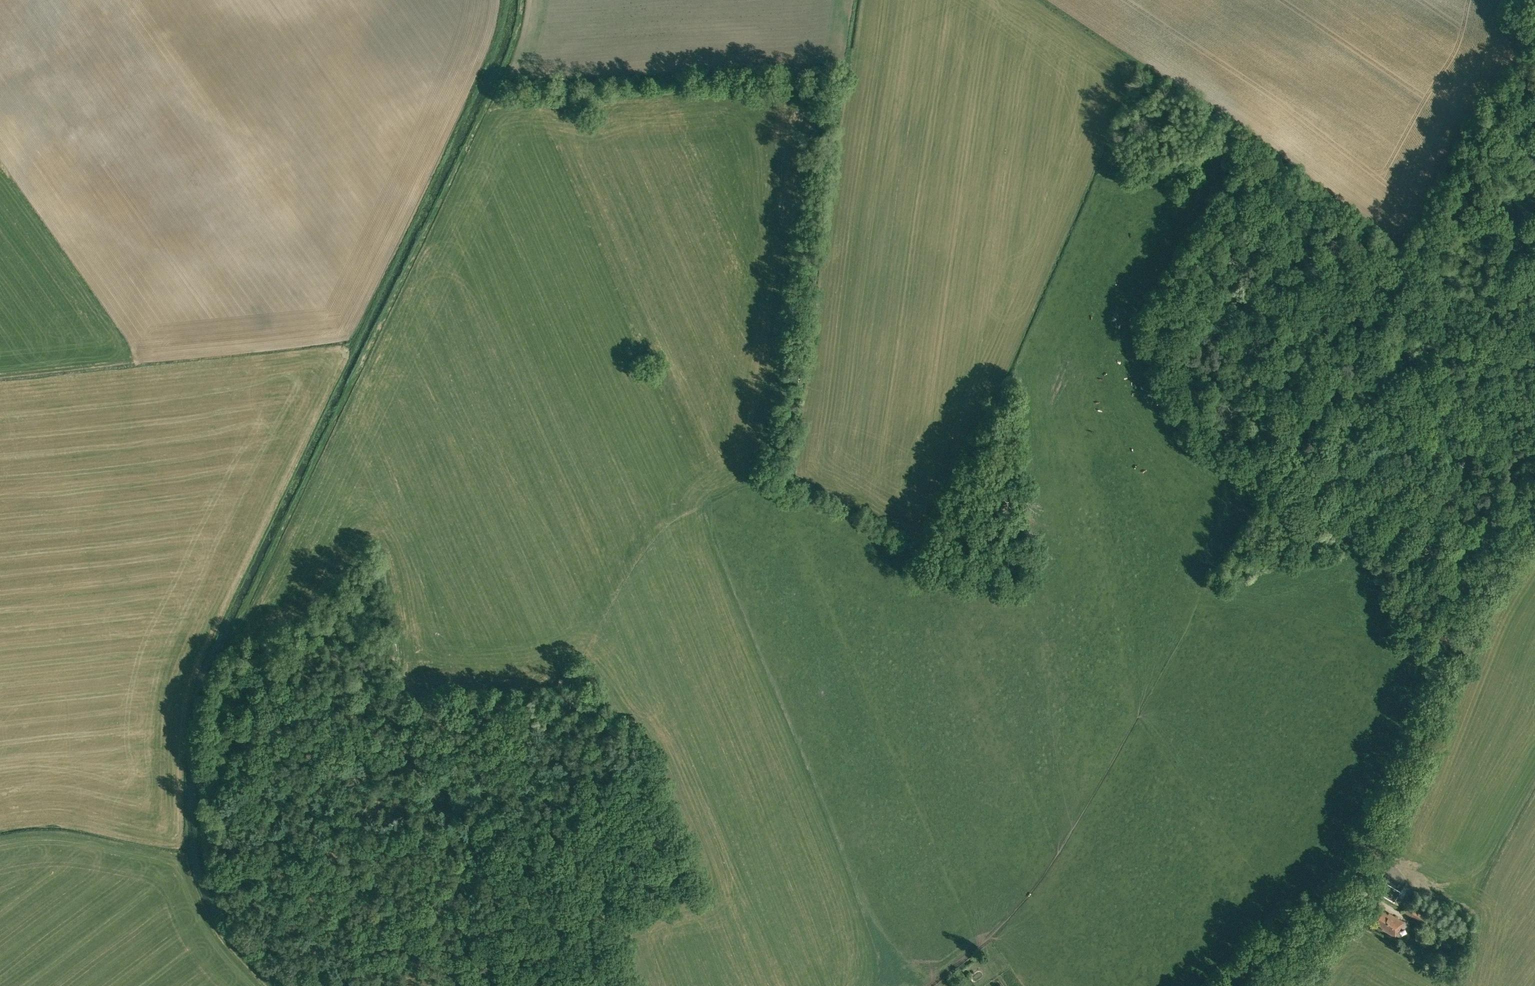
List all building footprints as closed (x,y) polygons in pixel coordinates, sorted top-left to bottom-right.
[(1429,915),(1410,903),(1405,912),(1424,924),(1429,915)] [(1395,936),(1403,923),(1390,915),(1390,916),(1382,911),(1375,922),(1383,927),(1382,928),(1395,936)]
